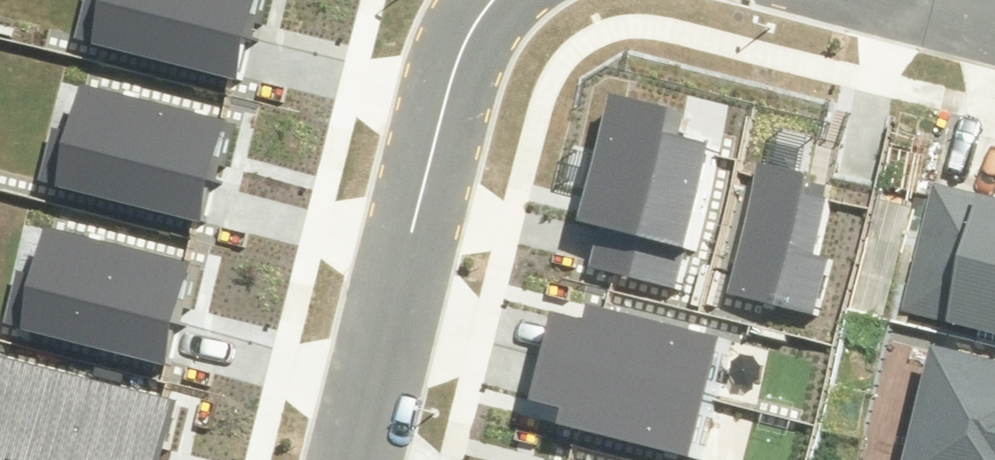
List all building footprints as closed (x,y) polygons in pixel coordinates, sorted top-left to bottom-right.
[(235,77),(254,0),(84,0),(75,37),(235,77)] [(40,180),(200,219),(225,120),(79,84),(68,130),(54,127),(40,180)] [(682,289),(715,147),(675,138),(683,107),(607,90),(577,221),(597,226),(588,267),(682,289)] [(725,293),(817,315),(830,261),(816,258),(830,200),(823,198),(826,186),(815,183),(816,176),(756,162),(725,293)] [(994,335),(994,199),(933,183),(900,311),(994,335)] [(3,323),(163,362),(188,263),(42,227),(31,273),(16,270),(3,323)] [(538,356),(716,400),(731,340),(587,304),(583,319),(550,310),(538,356)] [(930,343),(900,459),(994,459),(994,360),(930,343)] [(15,459),(164,459),(180,392),(0,349),(0,456),(15,459)] [(716,400),(538,356),(527,400),(558,408),(555,422),(701,459),(716,400)]
